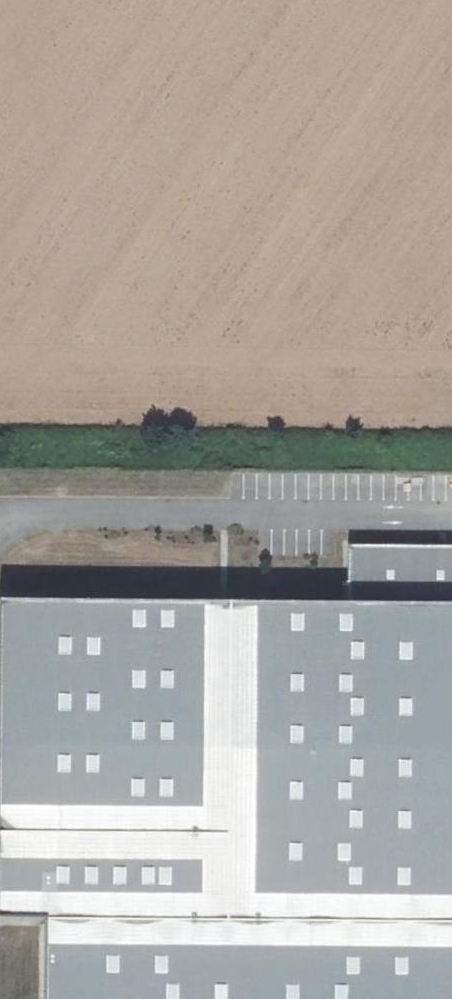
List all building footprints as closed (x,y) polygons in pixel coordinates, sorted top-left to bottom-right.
[(0,607),(0,923),(34,923),(34,998),(451,998),(451,608),(0,607)]
